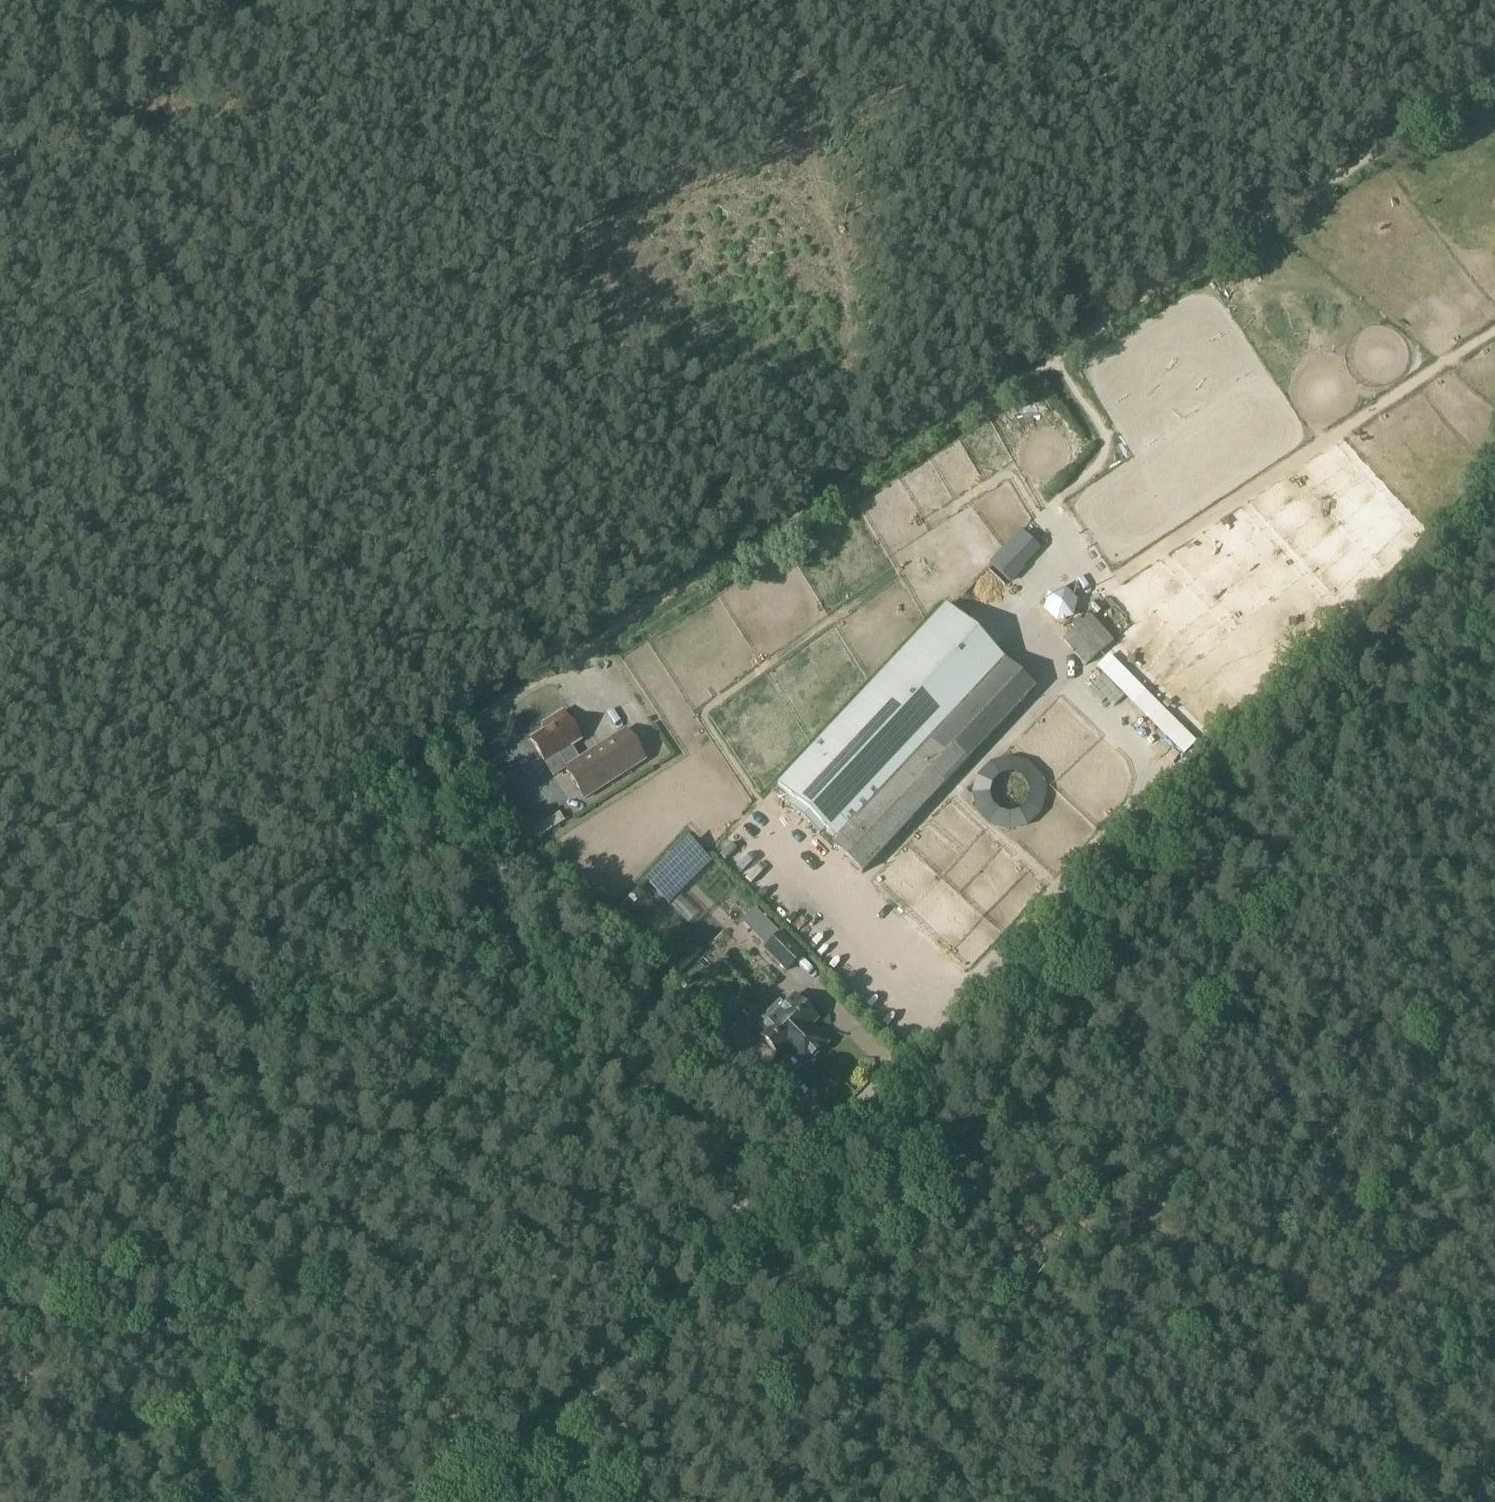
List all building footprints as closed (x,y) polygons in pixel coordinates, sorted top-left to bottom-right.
[(1011,584),(1025,570),(1023,568),(1040,550),(1020,531),(989,564),(1011,584)] [(976,635),(992,649),(1022,616),(1007,602),(976,635)] [(780,781),(840,841),(835,846),(861,873),(1031,702),(944,615),(780,781)] [(1106,661),(1087,634),(1062,652),(1081,679),(1106,661)] [(606,725),(615,719),(605,703),(596,709),(606,725)] [(531,739),(554,776),(565,769),(584,799),(644,761),(626,731),(579,759),(570,746),(578,741),(561,715),(549,722),(551,726),(531,739)] [(654,743),(643,748),(656,775),(667,769),(654,743)] [(780,934),(765,950),(786,971),(802,956),(780,934)] [(711,983),(693,995),(719,1039),(738,1027),(711,983)] [(785,1048),(802,1066),(825,1044),(808,1026),(815,1020),(793,997),(783,1006),(778,1001),(761,1018),(766,1023),(756,1032),(778,1055),(785,1048)]
